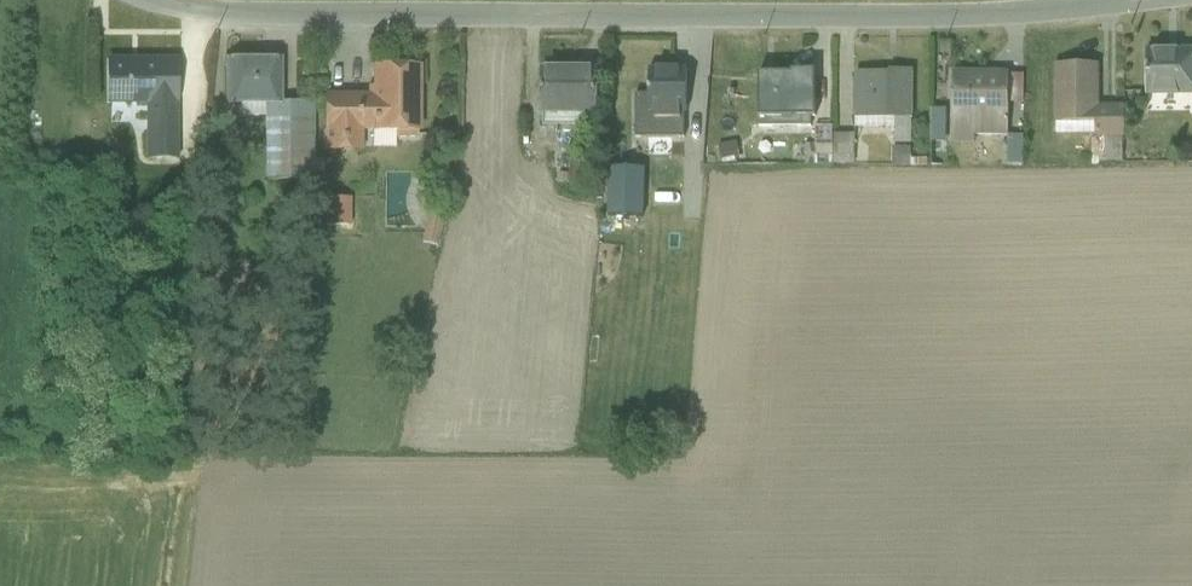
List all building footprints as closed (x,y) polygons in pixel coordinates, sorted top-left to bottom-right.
[(1191,94),(1191,48),(1144,49),(1145,95),(1191,94)] [(228,104),(284,103),(284,55),(228,56),(228,104)] [(147,159),(180,159),(181,57),(107,57),(107,102),(148,103),(147,159)] [(365,135),(423,136),(424,61),(372,60),(372,93),(326,93),(326,151),(365,151),(365,135)] [(1054,121),(1099,121),(1100,63),(1055,62),(1054,121)] [(543,122),(598,124),(600,66),(545,64),(543,122)] [(654,129),(692,130),(693,66),(655,65),(654,129)] [(762,127),(819,127),(819,67),(762,67),(762,127)] [(857,117),(913,117),(913,69),(857,69),(857,117)] [(952,140),(1012,139),(1011,70),(951,71),(952,140)] [(1086,138),(1090,159),(1102,156),(1098,136),(1086,138)] [(253,159),(271,164),(276,143),(259,138),(253,159)] [(625,211),(626,174),(597,173),(595,210),(625,211)] [(361,200),(318,199),(318,234),(360,234),(361,200)]
